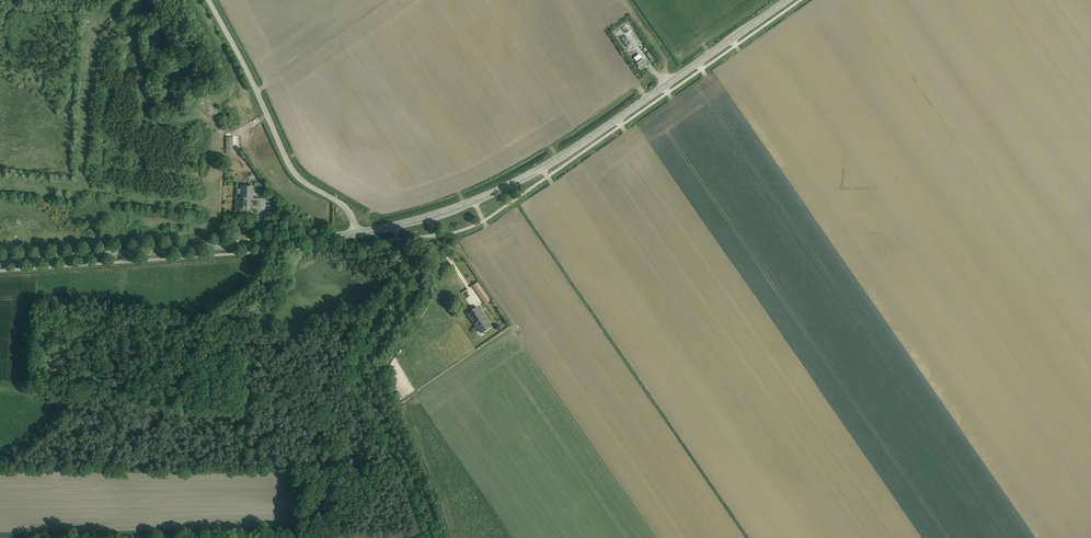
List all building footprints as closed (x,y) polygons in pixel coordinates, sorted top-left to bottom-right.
[(619,37),(624,34),(620,28),(615,31),(619,37)] [(629,44),(624,35),(618,38),(623,47),(629,44)] [(652,62),(654,60),(649,52),(646,54),(652,62)] [(631,58),(634,62),(640,58),(637,54),(631,58)] [(640,71),(647,65),(643,59),(637,64),(639,67),(638,68),(640,71)] [(238,198),(237,210),(249,210),(250,198),(252,198),(252,195),(253,195),(253,190),(252,190),(253,186),(242,186),(241,198),(238,198)] [(478,282),(472,286),(477,292),(482,289),(478,282)] [(459,291),(463,297),(468,294),(465,288),(459,291)] [(487,295),(481,299),(485,304),(491,300),(487,295)] [(477,307),(467,314),(478,329),(481,327),(484,331),(491,326),(477,307)]
